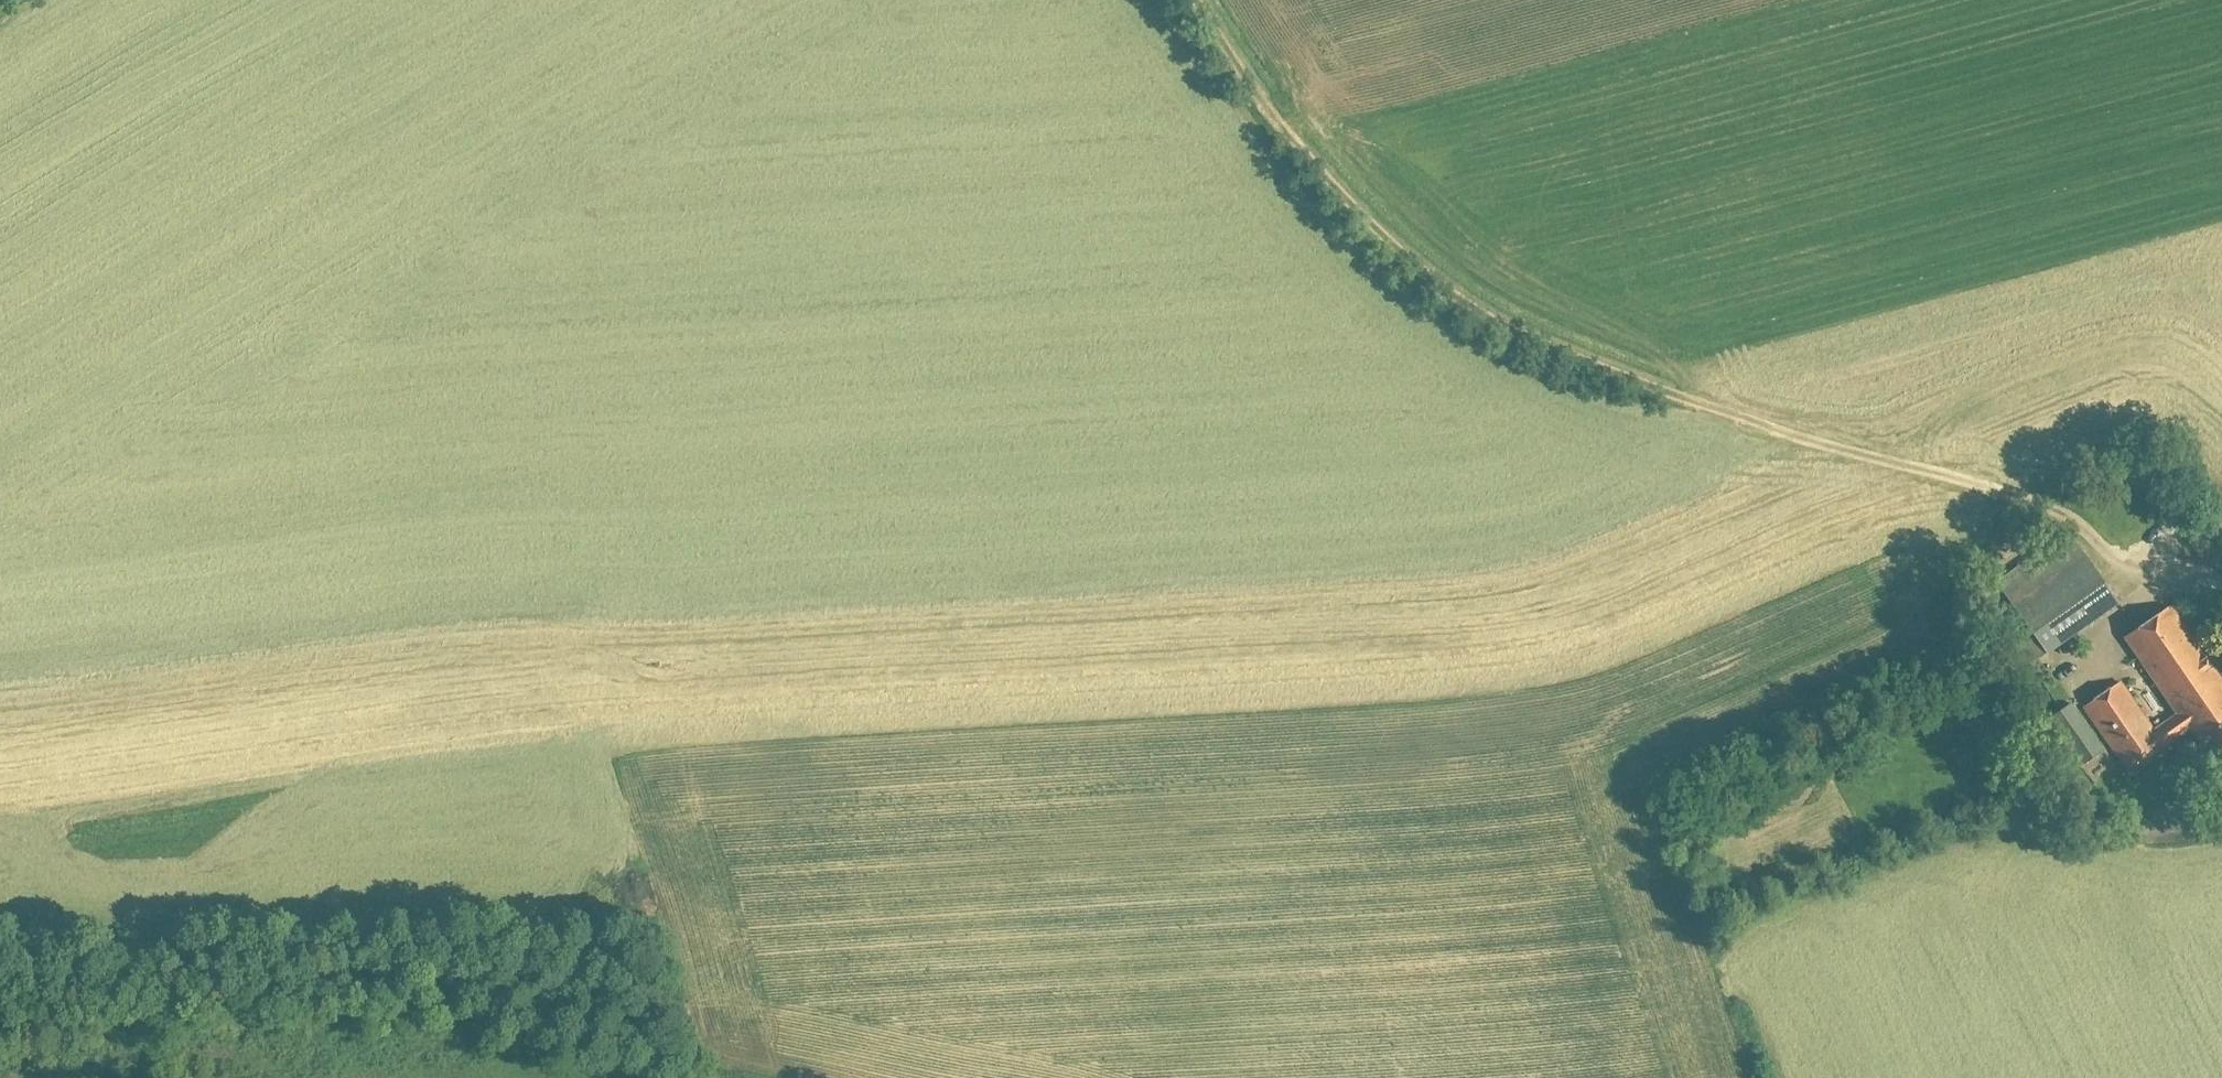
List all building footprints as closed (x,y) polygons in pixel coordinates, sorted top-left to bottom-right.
[(2119,600),(2083,551),(2069,529),(1996,580),(2012,603),(2047,652),(2119,600)] [(2129,768),(2191,726),(2209,752),(2221,744),(2221,677),(2172,604),(2126,636),(2178,712),(2155,728),(2122,680),(2086,705),(2129,768)] [(2071,703),(2049,718),(2082,764),(2104,749),(2071,703)]
